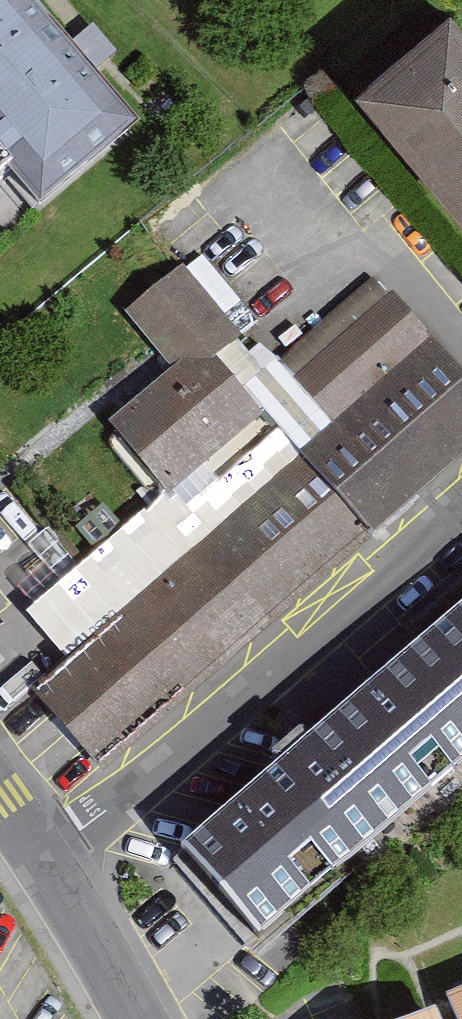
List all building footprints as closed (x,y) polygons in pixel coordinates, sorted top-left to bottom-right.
[(40,25),(18,0),(0,0),(0,60),(40,25)] [(357,93),(461,219),(461,26),(452,14),(357,93)] [(0,60),(0,174),(44,224),(141,138),(40,25),(0,60)] [(35,607),(81,661),(345,436),(285,367),(198,264),(143,311),(184,359),(112,421),(171,491),(35,607)] [(285,367),(345,436),(450,348),(390,278),(285,367)] [(49,688),(111,760),(461,460),(461,362),(450,348),(345,436),(81,661),(49,688)] [(270,930),(461,762),(461,618),(199,848),(270,930)] [(413,1018),(461,1018),(461,999),(413,1018)]
